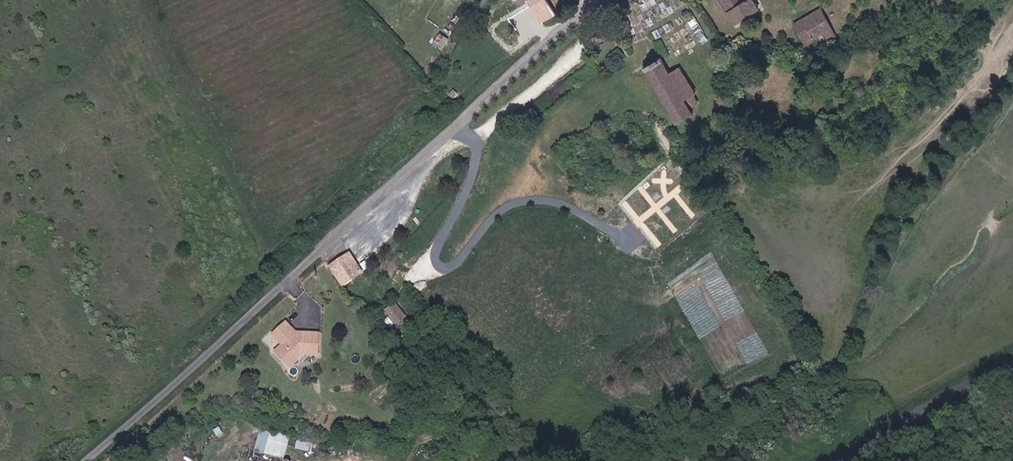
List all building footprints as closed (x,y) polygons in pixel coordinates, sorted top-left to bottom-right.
[(546,0),(519,0),(522,4),(528,1),(540,23),(554,15),(546,0)] [(745,24),(765,8),(759,0),(726,0),(745,24)] [(820,11),(814,14),(795,24),(806,44),(813,40),(831,31),(820,11)] [(916,26),(910,17),(899,24),(905,34),(916,26)] [(671,72),(659,56),(641,68),(678,126),(690,119),(688,116),(695,110),(690,104),(696,100),(675,69),(671,72)] [(350,287),(360,279),(370,270),(355,252),(346,260),(345,259),(334,267),(350,287)] [(394,323),(407,318),(400,301),(387,307),(394,323)] [(277,350),(291,367),(306,353),(321,353),(322,331),(309,331),(309,337),(304,336),(288,319),(274,332),(284,343),(277,350)] [(290,445),(259,435),(255,450),(285,459),(290,445)] [(311,450),(313,443),(298,439),(297,447),(311,450)]
